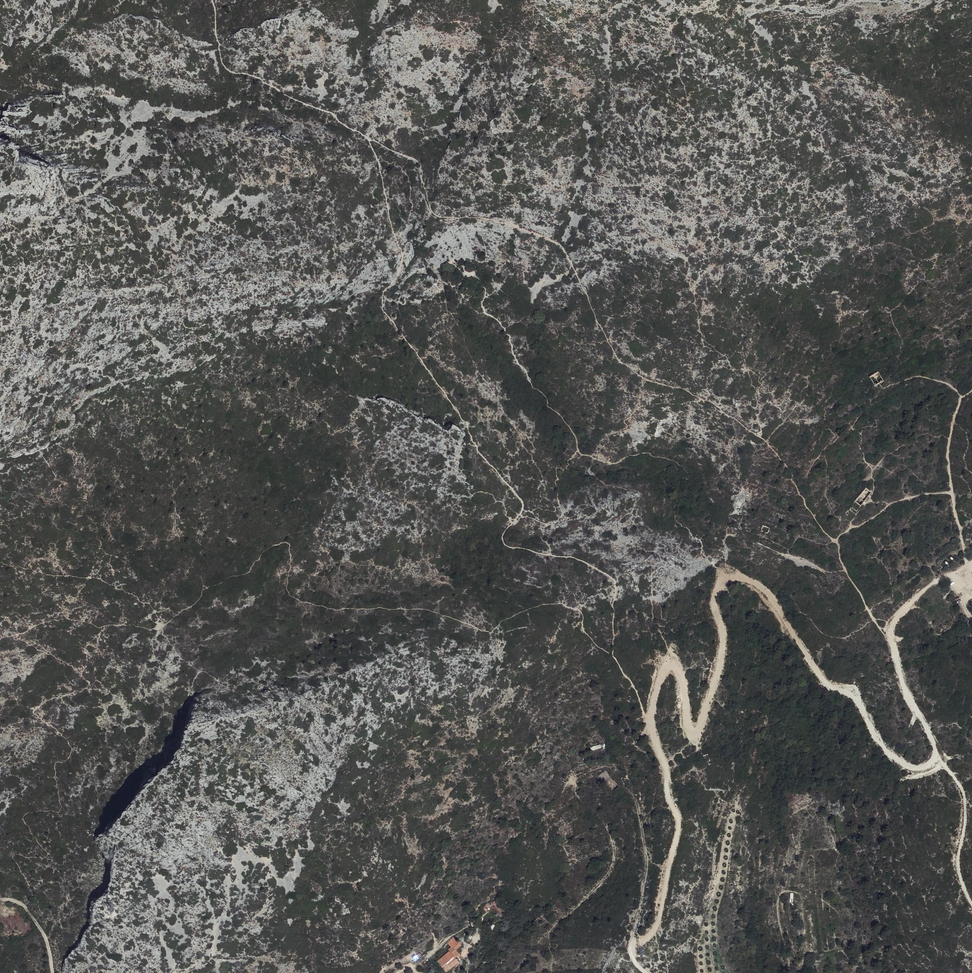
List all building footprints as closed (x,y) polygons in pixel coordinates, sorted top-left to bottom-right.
[(878,372),(876,368),(861,377),(863,381),(869,377),(878,372)] [(884,381),(878,372),(869,377),(875,386),(884,381)] [(863,381),(861,377),(853,382),(856,389),(865,384),(863,381)] [(873,492),(867,487),(845,511),(848,514),(854,507),(857,510),(873,492)] [(769,528),(763,525),(761,531),(767,533),(769,528)] [(964,542),(971,542),(971,533),(970,534),(963,534),(964,542)] [(461,943),(456,936),(450,941),(453,945),(450,948),(451,951),(461,943)] [(474,948),(468,943),(461,954),(458,950),(463,945),(461,943),(451,951),(450,950),(437,960),(438,961),(447,972),(460,963),(457,959),(462,956),(464,962),(474,948)]
